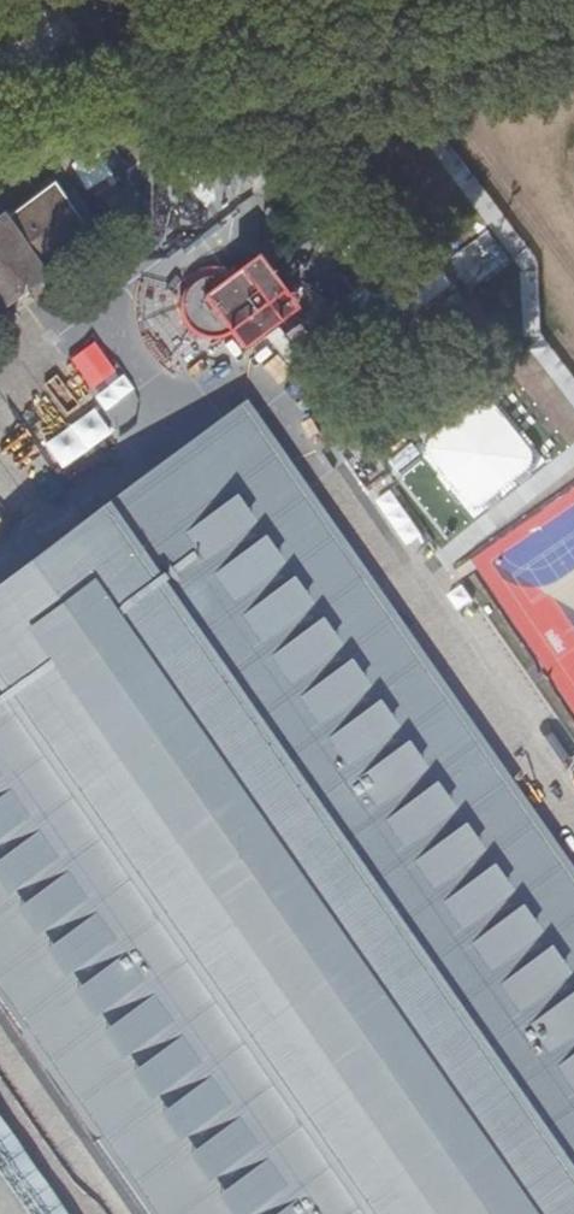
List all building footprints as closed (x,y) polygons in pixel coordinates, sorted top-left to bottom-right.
[(37,276),(37,273),(86,236),(50,187),(0,224),(0,304),(37,276)] [(236,339),(250,357),(301,317),(260,261),(236,279),(231,275),(225,272),(220,270),(213,270),(207,270),(201,272),(194,275),(189,278),(187,280),(193,287),(188,294),(184,302),(183,307),(183,314),(187,327),(191,333),(196,339),(203,343),(209,345),(216,346),(223,345),(230,343),(236,339)] [(2,396),(0,397),(0,456),(29,436),(2,396)] [(153,1213),(573,1213),(573,901),(236,427),(98,524),(0,595),(0,1000),(153,1213)] [(0,1113),(0,1163),(36,1213),(70,1213),(0,1113)]
